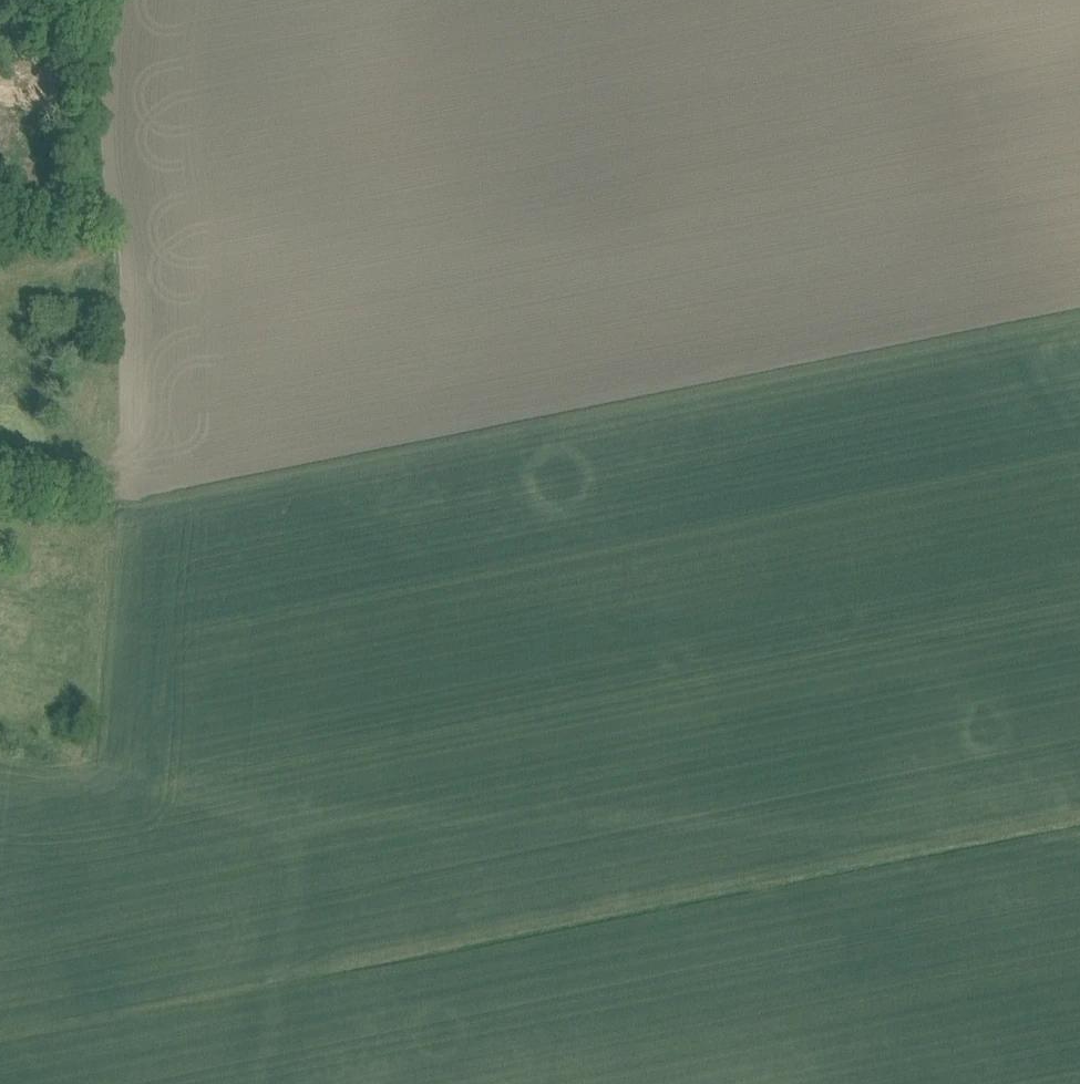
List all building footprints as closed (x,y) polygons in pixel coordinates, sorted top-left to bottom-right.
[(56,104),(61,75),(0,64),(0,95),(56,104)]
